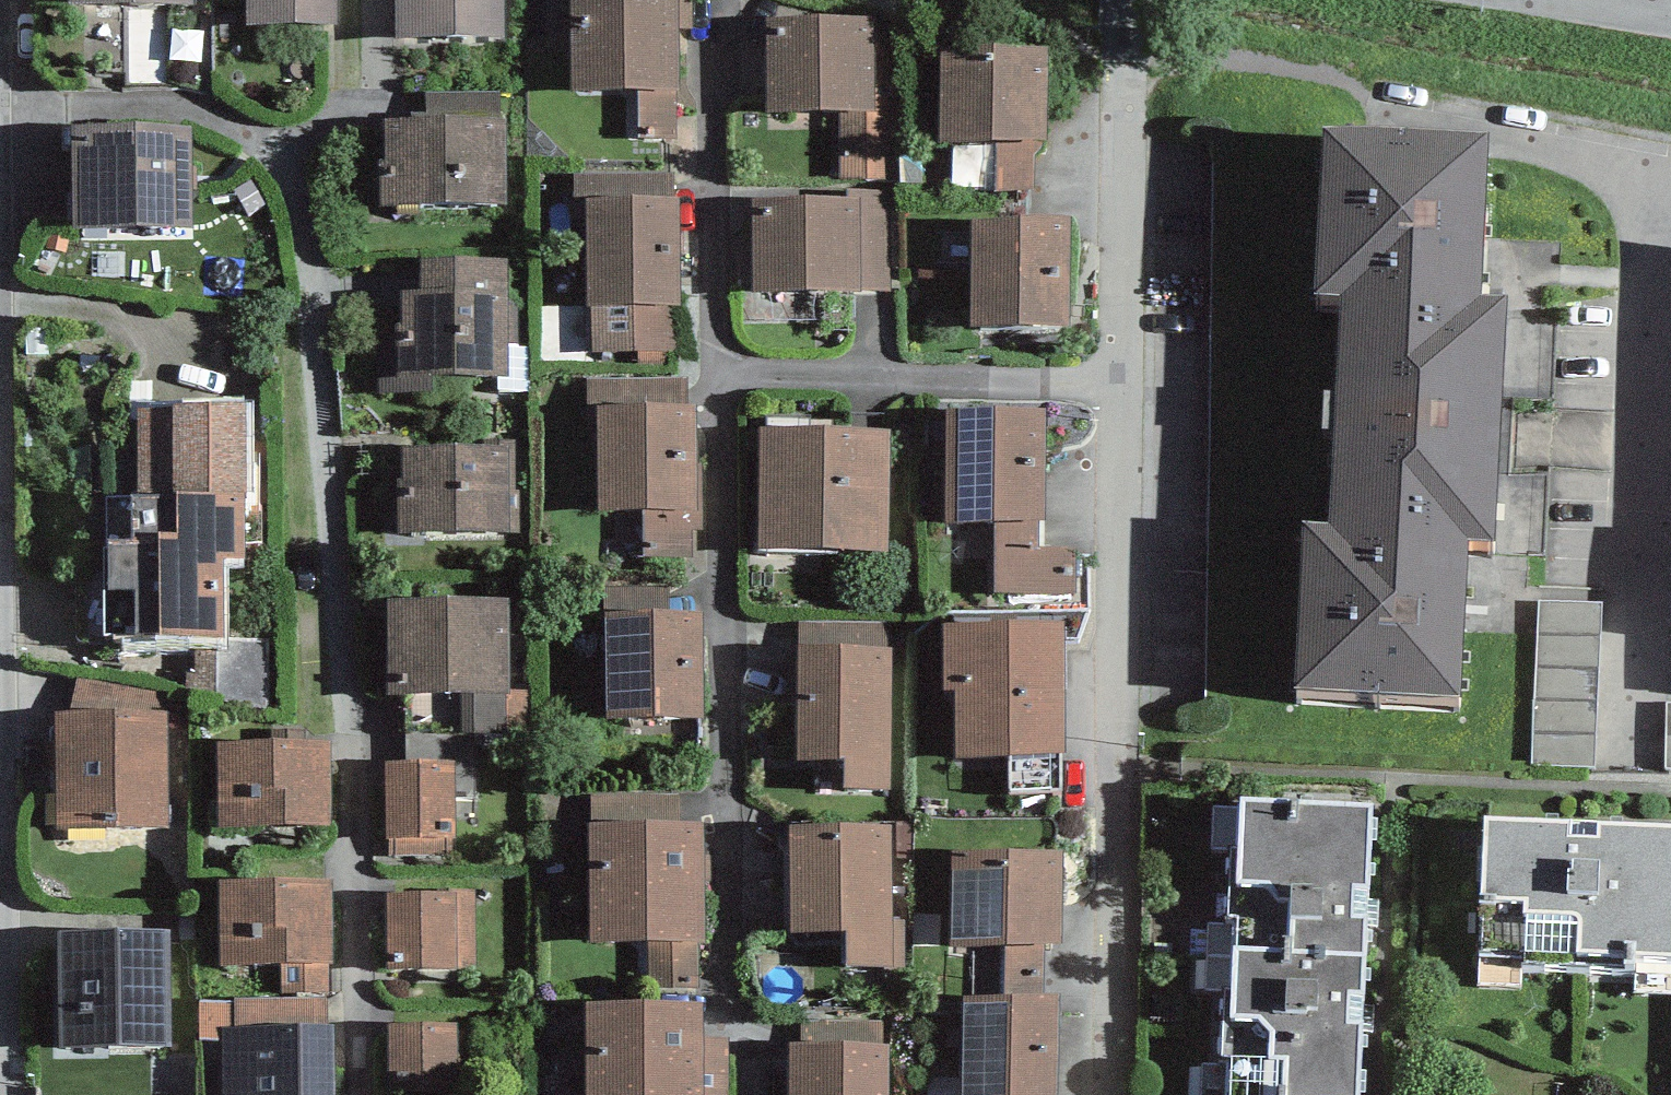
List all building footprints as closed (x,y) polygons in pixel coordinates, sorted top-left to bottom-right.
[(74,17),(205,14),(205,0),(74,0),(74,17)] [(235,40),(342,41),(343,0),(236,0),(235,40)] [(394,53),(509,54),(509,0),(395,0),(394,53)] [(573,106),(644,106),(644,147),(684,147),(684,0),(573,0),(573,106)] [(898,30),(768,31),(769,136),(846,135),(846,191),(899,191),(898,30)] [(1059,199),(1061,66),(951,64),(949,156),(996,157),(995,198),(1059,199)] [(194,133),(73,133),(74,235),(194,234),(194,133)] [(512,136),(388,137),(388,223),(513,222),(512,136)] [(1503,162),(1325,151),(1315,322),(1349,324),(1336,544),(1305,542),(1295,715),(1473,725),(1483,570),(1512,571),(1527,321),(1494,319),(1503,162)] [(905,209),(758,210),(759,322),(906,322),(905,209)] [(689,215),(584,217),(586,366),(691,364),(689,215)] [(1083,231),(970,236),(974,343),(1087,338),(1083,231)] [(418,271),(419,301),(403,301),(405,341),(382,342),(384,403),(519,397),(513,267),(418,271)] [(243,415),(137,416),(138,499),(104,500),(106,649),(195,647),(195,674),(186,674),(187,701),(270,700),(269,640),(224,641),(223,564),(245,564),(243,415)] [(701,419),(598,420),(598,530),(642,530),(642,573),(701,573),(701,419)] [(1058,427),(948,427),(948,595),(1058,595),(1058,427)] [(768,437),(765,561),(892,563),(895,439),(768,437)] [(522,459),(401,458),(400,549),(522,549),(522,459)] [(1604,606),(1541,603),(1533,765),(1596,768),(1604,606)] [(519,611),(388,614),(390,710),(461,709),(462,749),(522,748),(519,611)] [(711,629),(606,628),(606,735),(710,736),(711,629)] [(810,639),(812,666),(898,660),(897,633),(810,639)] [(956,767),(1068,764),(1064,633),(951,637),(956,767)] [(803,666),(805,775),(849,774),(850,805),(902,804),(899,664),(803,666)] [(168,718),(56,718),(57,833),(169,833),(168,718)] [(332,746),(217,748),(218,834),(333,832),(332,746)] [(459,774),(388,777),(388,860),(457,859),(459,774)] [(1238,806),(1225,1094),(1364,1094),(1376,812),(1238,806)] [(1598,833),(1597,846),(1571,845),(1572,830),(1485,827),(1481,962),(1670,968),(1670,835),(1598,833)] [(708,833),(594,835),(596,959),(710,958),(708,833)] [(902,838),(788,840),(789,949),(848,948),(849,983),(904,982),(902,838)] [(953,858),(951,957),(1063,960),(1065,861),(953,858)] [(329,888),(220,889),(221,971),(280,971),(281,996),(331,996),(329,888)] [(474,905),(392,906),(393,989),(475,989),(474,905)] [(170,937),(60,938),(61,1054),(171,1054),(170,937)] [(200,1004),(200,1042),(223,1042),(224,1094),(334,1094),(333,1003),(200,1004)] [(962,1003),(960,1094),(1059,1094),(1060,1005),(962,1003)] [(586,1016),(585,1094),(711,1094),(712,1017),(586,1016)] [(390,1037),(389,1094),(474,1094),(475,1038),(390,1037)] [(792,1057),(792,1094),(899,1094),(899,1056),(792,1057)]
